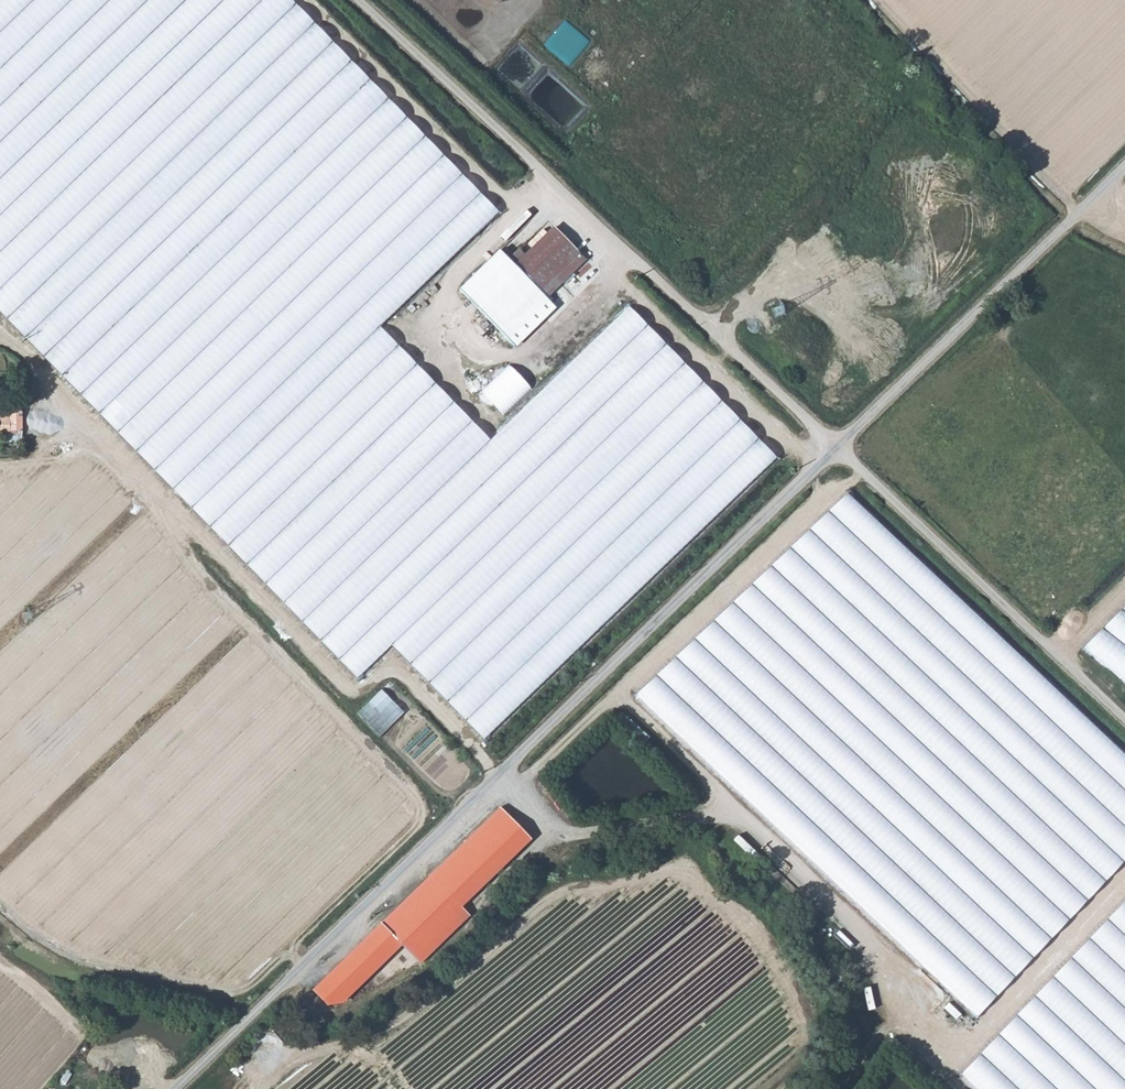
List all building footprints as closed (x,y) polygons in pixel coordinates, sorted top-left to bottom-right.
[(248,571),(359,677),(393,644),(486,739),(780,457),(629,305),(493,438),(435,383),(382,331),(502,215),(291,0),(0,0),(0,316),(248,571)] [(566,264),(579,251),(556,227),(527,256),(521,250),(510,260),(501,250),(462,289),(511,339),(550,300),(547,298),(574,272),(566,264)] [(566,264),(574,272),(587,260),(579,251),(566,264)] [(512,364),(484,391),(506,415),(534,388),(512,364)] [(11,412),(0,411),(0,420),(11,420),(11,412)] [(21,432),(23,412),(11,412),(11,420),(0,420),(0,432),(21,432)] [(842,492),(633,691),(975,1015),(1124,856),(1124,757),(842,492)] [(1085,648),(1124,680),(1124,608),(1085,648)] [(31,614),(29,609),(22,612),(24,617),(26,622),(33,619),(31,614)] [(385,689),(360,713),(382,736),(407,712),(385,689)] [(505,824),(435,891),(451,907),(519,838),(505,824)] [(451,907),(435,891),(423,879),(384,918),(374,928),(413,967),(463,919),(451,907)] [(959,1069),(979,1088),(1124,1088),(1124,894),(959,1069)]
